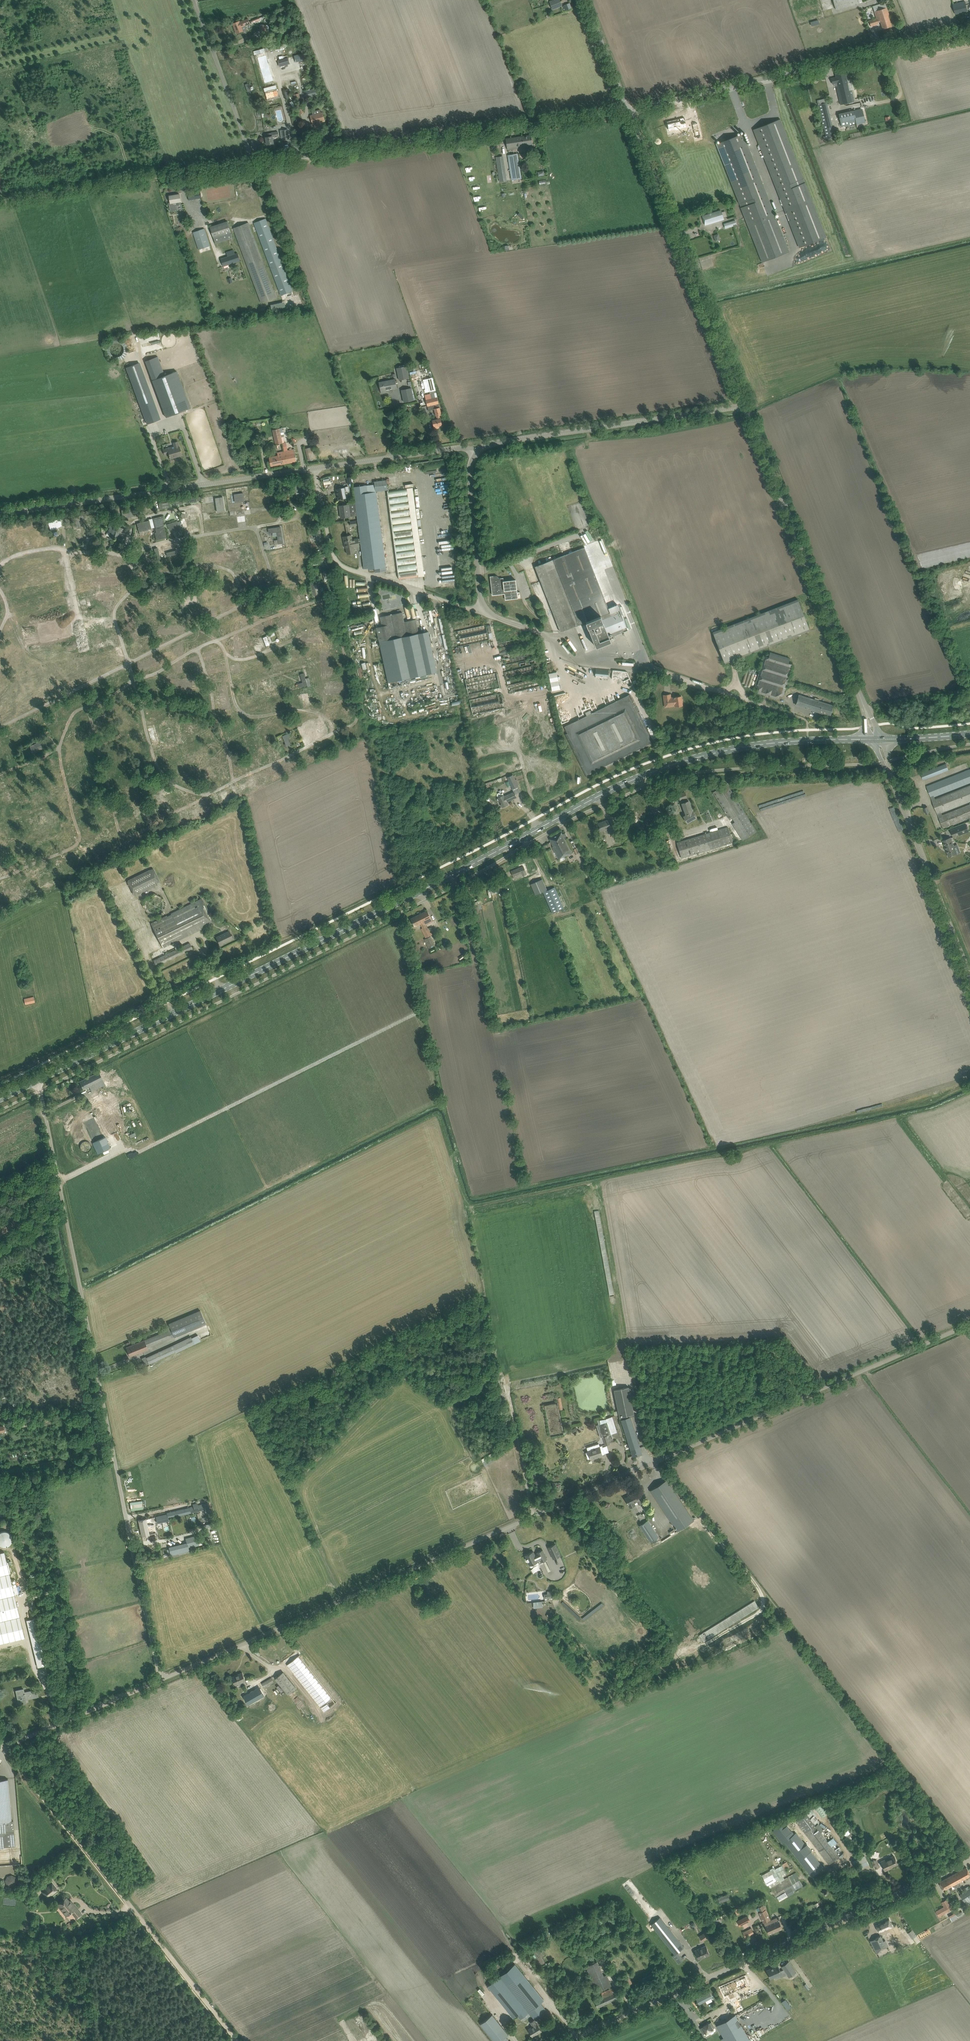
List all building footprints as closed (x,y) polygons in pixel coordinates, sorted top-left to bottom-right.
[(549,1),(553,10),(562,6),(560,0),(552,0),(549,1)] [(838,10),(859,4),(858,0),(833,0),(836,9),(838,10)] [(953,4),(955,9),(956,14),(967,11),(965,1),(953,4)] [(869,21),(871,26),(879,24),(878,22),(881,22),(883,29),(891,26),(889,19),(890,19),(885,3),(873,6),(877,18),(869,21)] [(248,18),(237,22),(233,24),(236,33),(241,32),(247,29),(245,26),(250,24),(248,18)] [(266,25),(261,26),(263,36),(268,35),(268,32),(270,32),(268,25),(266,25)] [(259,66),(264,83),(277,80),(275,73),(272,74),(269,63),(271,62),(271,59),(268,60),(264,48),(253,52),(257,66),(259,66)] [(294,56),(296,62),(308,59),(306,52),(304,53),(303,50),(295,53),(296,55),(294,56)] [(278,60),(280,67),(290,64),(288,57),(278,60)] [(836,78),(831,79),(832,84),(836,83),(841,105),(854,101),(851,90),(849,90),(845,72),(835,74),(836,78)] [(245,84),(247,92),(251,91),(251,90),(254,89),(252,85),(250,86),(249,83),(245,84)] [(306,91),(308,98),(318,95),(316,88),(315,89),(314,86),(307,88),(308,91),(306,91)] [(818,104),(826,139),(835,137),(827,102),(818,104)] [(311,115),(312,119),(313,124),(314,127),(321,125),(321,122),(325,121),(322,112),(321,113),(320,110),(312,112),(313,115),(311,115)] [(853,110),(839,114),(841,126),(856,123),(854,111),(853,110)] [(686,125),(685,117),(666,120),(668,128),(674,127),(674,130),(681,129),(680,127),(686,125)] [(803,178),(780,119),(754,130),(800,247),(826,237),(805,183),(803,178)] [(692,124),(695,139),(701,138),(698,123),(692,124)] [(278,132),(270,133),(265,134),(267,145),(274,143),(273,136),(279,135),(278,132)] [(716,144),(739,203),(740,203),(741,207),(741,208),(762,262),(788,252),(743,134),(716,144)] [(506,139),(507,144),(508,151),(525,148),(525,147),(529,147),(528,145),(532,144),(531,135),(506,139)] [(521,178),(517,154),(508,155),(512,180),(521,178)] [(502,156),(496,157),(500,182),(506,181),(502,156)] [(201,198),(200,192),(188,194),(189,200),(201,198)] [(170,196),(171,203),(169,203),(170,211),(178,210),(177,205),(181,205),(180,194),(170,196)] [(724,218),(721,210),(717,212),(704,216),(706,224),(724,218)] [(254,223),(256,228),(282,295),(292,291),(267,223),(265,219),(254,223)] [(210,227),(214,239),(215,244),(232,238),(227,221),(210,227)] [(277,297),(249,222),(233,228),(261,303),(277,297)] [(193,232),(199,249),(210,246),(204,229),(193,232)] [(222,258),(223,263),(224,266),(240,261),(238,253),(222,258)] [(271,305),(272,314),(287,311),(285,302),(271,305)] [(114,350),(114,357),(119,357),(119,359),(126,359),(126,344),(123,344),(123,343),(115,343),(115,350),(114,350)] [(158,357),(145,361),(166,417),(190,408),(176,371),(165,375),(158,357)] [(139,363),(126,367),(147,424),(154,421),(152,415),(158,413),(139,363)] [(407,366),(397,368),(399,380),(409,378),(407,366)] [(433,420),(433,424),(435,429),(439,428),(439,426),(442,425),(441,420),(440,415),(442,415),(433,377),(423,380),(425,390),(429,389),(430,394),(425,395),(428,406),(433,405),(436,416),(437,419),(433,420)] [(379,382),(380,385),(381,390),(386,389),(387,390),(397,388),(395,379),(379,382)] [(409,396),(403,397),(404,402),(414,400),(411,388),(407,389),(409,396)] [(283,443),(281,437),(280,429),(273,430),(276,445),(283,443)] [(165,454),(169,453),(170,459),(182,455),(179,446),(177,441),(173,442),(174,446),(163,450),(165,454)] [(305,449),(307,455),(308,460),(317,458),(314,443),(310,444),(311,447),(305,449)] [(285,456),(283,456),(284,464),(297,461),(294,449),(284,451),(285,456)] [(278,455),(269,457),(270,462),(271,467),(284,464),(283,456),(285,456),(284,451),(277,452),(278,455)] [(374,482),(375,488),(376,491),(388,489),(387,486),(387,485),(387,480),(374,482)] [(292,485),(293,493),(295,493),(295,492),(307,491),(305,483),(292,485)] [(360,539),(361,544),(364,568),(368,568),(368,569),(375,568),(375,572),(386,571),(385,565),(376,492),(368,493),(367,485),(353,487),(354,492),(356,503),(357,515),(360,539)] [(345,491),(346,491),(349,490),(349,486),(337,489),(339,499),(346,498),(345,491)] [(387,491),(398,574),(399,579),(424,576),(413,488),(387,491)] [(280,492),(267,494),(269,502),(282,501),(280,492)] [(243,493),(234,494),(236,502),(244,501),(243,493)] [(215,498),(217,512),(225,511),(223,497),(215,498)] [(341,517),(357,515),(356,503),(348,504),(339,505),(341,517)] [(122,509),(123,519),(126,518),(126,517),(137,516),(136,507),(122,509)] [(79,520),(82,520),(81,515),(73,517),(76,528),(81,527),(79,520)] [(153,517),(156,528),(154,528),(157,540),(165,538),(162,525),(164,525),(161,515),(153,517)] [(48,523),(51,530),(63,525),(60,518),(48,523)] [(138,523),(137,523),(139,531),(140,531),(151,528),(154,527),(152,518),(149,519),(149,520),(138,523)] [(168,524),(167,524),(169,530),(170,529),(174,528),(175,532),(176,532),(180,530),(177,521),(168,524)] [(188,529),(186,530),(187,533),(198,532),(197,528),(191,529),(190,525),(187,526),(188,529)] [(115,536),(118,537),(120,531),(127,533),(128,529),(118,526),(115,536)] [(269,527),(269,533),(278,531),(279,543),(284,542),(281,526),(269,527)] [(317,528),(312,529),(313,532),(314,538),(322,537),(320,529),(317,530),(317,528)] [(299,530),(287,534),(289,539),(285,540),(286,544),(302,540),(299,530)] [(225,535),(217,537),(220,549),(224,548),(223,543),(226,542),(225,535)] [(359,544),(361,544),(360,539),(358,539),(352,540),(352,535),(348,536),(343,537),(345,545),(346,545),(348,554),(355,553),(354,547),(360,546),(359,544)] [(623,607),(619,608),(604,572),(601,574),(600,573),(596,574),(595,571),(603,568),(596,552),(588,555),(585,547),(553,560),(578,625),(586,621),(595,643),(596,647),(611,641),(610,637),(608,634),(612,633),(613,636),(624,632),(626,636),(629,634),(621,613),(625,611),(623,607)] [(54,560),(53,573),(61,574),(61,561),(54,560)] [(535,567),(538,575),(560,632),(578,625),(553,560),(535,567)] [(72,561),(67,573),(74,577),(80,565),(72,561)] [(104,564),(99,576),(106,579),(111,567),(104,564)] [(195,590),(193,590),(192,576),(184,577),(186,591),(192,590),(192,592),(196,592),(195,590)] [(493,595),(505,594),(505,600),(518,598),(516,580),(503,581),(503,578),(497,579),(497,576),(490,577),(493,595)] [(116,577),(109,583),(114,588),(121,582),(116,577)] [(314,582),(309,583),(310,586),(311,585),(313,595),(314,595),(319,594),(317,584),(315,584),(314,582)] [(143,590),(144,594),(157,589),(154,583),(150,585),(151,587),(143,590)] [(74,590),(62,592),(63,600),(75,598),(74,590)] [(203,590),(200,601),(208,603),(211,592),(203,590)] [(117,593),(109,596),(112,603),(120,600),(117,593)] [(217,594),(212,603),(219,607),(224,598),(217,594)] [(185,597),(178,599),(181,609),(188,607),(185,597)] [(28,598),(17,600),(18,608),(29,606),(28,598)] [(168,599),(161,603),(168,613),(175,608),(168,599)] [(234,599),(224,609),(230,614),(239,604),(234,599)] [(713,632),(725,663),(810,630),(798,599),(713,632)] [(79,602),(67,606),(69,613),(81,610),(79,602)] [(126,603),(118,607),(121,614),(129,610),(126,603)] [(151,604),(146,610),(157,619),(162,613),(151,604)] [(317,609),(310,621),(317,625),(324,613),(317,609)] [(31,612),(18,613),(19,621),(32,620),(31,612)] [(376,627),(377,632),(388,682),(437,672),(428,631),(418,633),(416,619),(404,622),(402,612),(392,614),(393,615),(390,615),(380,617),(382,626),(376,627)] [(289,613),(281,614),(282,628),(290,627),(289,613)] [(83,615),(71,620),(74,627),(86,622),(83,615)] [(243,616),(230,621),(233,629),(246,624),(243,616)] [(261,617),(253,619),(257,633),(264,631),(261,617)] [(274,617),(267,619),(270,633),(278,631),(274,617)] [(129,618),(120,619),(121,627),(130,625),(129,618)] [(351,625),(353,635),(360,634),(359,629),(364,628),(363,622),(351,625)] [(96,625),(83,628),(85,636),(98,633),(96,625)] [(454,632),(455,637),(458,647),(489,640),(486,625),(454,632)] [(323,627),(313,636),(318,642),(328,633),(323,627)] [(120,632),(112,635),(114,642),(123,640),(120,632)] [(244,633),(240,640),(249,645),(253,639),(244,633)] [(162,634),(152,637),(155,644),(165,641),(162,634)] [(227,634),(221,638),(226,647),(233,643),(227,634)] [(146,638),(139,639),(140,648),(147,647),(146,638)] [(35,639),(23,640),(24,649),(36,648),(35,639)] [(196,640),(193,649),(201,652),(204,642),(196,640)] [(90,642),(77,644),(79,652),(92,649),(90,642)] [(330,643),(319,647),(321,654),(323,654),(333,650),(330,643)] [(238,645),(234,652),(243,657),(247,650),(238,645)] [(115,648),(107,651),(112,663),(120,660),(115,648)] [(770,652),(769,657),(764,655),(754,687),(759,688),(757,693),(777,699),(779,694),(783,696),(793,664),(788,663),(790,658),(770,652)] [(90,655),(80,661),(85,669),(95,662),(90,655)] [(229,655),(224,661),(233,668),(237,662),(229,655)] [(40,656),(27,658),(28,666),(41,663),(40,656)] [(295,657),(286,663),(290,669),(299,664),(295,657)] [(104,659),(97,670),(104,675),(111,663),(104,659)] [(151,660),(145,666),(153,675),(159,668),(151,660)] [(184,665),(180,674),(187,677),(191,668),(184,665)] [(256,665),(251,671),(258,678),(263,672),(256,665)] [(281,665),(275,669),(281,678),(287,673),(281,665)] [(304,666),(295,673),(300,679),(308,673),(304,666)] [(609,669),(596,668),(595,677),(608,678),(609,669)] [(43,669),(30,671),(32,679),(44,676),(43,669)] [(247,671),(239,678),(244,683),(252,677),(247,671)] [(497,672),(492,674),(465,679),(468,695),(500,688),(497,672)] [(323,673),(317,677),(323,685),(329,681),(323,673)] [(269,674),(264,680),(271,687),(277,681),(269,674)] [(311,678),(303,684),(308,690),(316,684),(311,678)] [(163,681),(156,682),(158,695),(166,693),(163,681)] [(255,681),(247,691),(253,696),(261,686),(255,681)] [(41,682),(31,688),(35,694),(45,688),(41,682)] [(318,688),(308,695),(312,701),(322,695),(318,688)] [(218,689),(207,694),(210,701),(222,696),(218,689)] [(266,690),(258,699),(264,705),(272,695),(266,690)] [(50,692),(39,699),(43,705),(54,699),(50,692)] [(501,693),(496,694),(469,700),(473,715),(504,708),(501,693)] [(564,726),(567,731),(568,733),(565,734),(587,777),(654,744),(630,694),(591,713),(587,715),(564,726)] [(663,695),(664,701),(665,707),(675,705),(675,706),(679,705),(679,706),(682,706),(682,705),(681,696),(671,697),(671,694),(663,695)] [(799,695),(798,700),(796,705),(830,715),(833,705),(799,695)] [(223,701),(214,711),(220,716),(229,706),(223,701)] [(278,702),(267,708),(271,715),(282,709),(278,702)] [(318,706),(315,713),(325,716),(327,709),(318,706)] [(126,707),(120,711),(128,720),(134,716),(126,707)] [(68,708),(57,712),(60,721),(71,716),(68,708)] [(164,709),(157,711),(159,723),(166,721),(164,709)] [(146,712),(141,716),(149,726),(154,721),(146,712)] [(279,717),(272,720),(278,732),(285,729),(279,717)] [(26,719),(13,722),(15,730),(28,727),(26,719)] [(239,719),(232,730),(239,734),(246,723),(239,719)] [(310,719),(304,723),(308,732),(315,729),(310,719)] [(125,721),(120,727),(129,735),(134,729),(125,721)] [(72,722),(62,726),(64,734),(73,731),(75,731),(72,722)] [(171,724),(170,736),(177,737),(179,725),(171,724)] [(153,726),(146,728),(150,743),(157,741),(153,726)] [(191,726),(184,736),(191,741),(198,730),(191,726)] [(299,727),(288,733),(292,740),(303,734),(299,727)] [(259,730),(248,733),(250,741),(261,738),(259,730)] [(205,732),(196,742),(202,747),(211,737),(205,732)] [(286,734),(282,736),(288,748),(291,746),(286,734)] [(80,735),(67,739),(70,747),(82,743),(80,735)] [(10,737),(1,742),(5,748),(14,743),(10,737)] [(30,745),(29,746),(33,754),(45,748),(44,747),(40,740),(30,745)] [(263,742),(254,743),(255,751),(264,749),(263,742)] [(20,744),(10,754),(16,759),(26,749),(20,744)] [(221,744),(220,757),(228,758),(229,745),(221,744)] [(153,747),(143,755),(148,761),(158,753),(153,747)] [(208,747),(201,755),(206,760),(213,751),(208,747)] [(305,749),(301,751),(307,762),(310,760),(305,749)] [(78,751),(66,753),(68,762),(79,760),(78,751)] [(301,751),(298,753),(304,763),(307,762),(301,751)] [(31,753),(23,765),(30,769),(37,757),(31,753)] [(163,754),(158,766),(165,769),(170,758),(163,754)] [(175,758),(170,768),(177,771),(182,761),(175,758)] [(44,762),(36,769),(41,774),(49,768),(44,762)] [(186,763),(181,774),(187,777),(192,766),(186,763)] [(921,773),(923,780),(949,770),(946,763),(921,773)] [(84,764),(73,768),(76,775),(87,771),(84,764)] [(265,769),(262,770),(267,781),(270,780),(265,769)] [(262,770),(259,772),(264,783),(267,781),(262,770)] [(931,798),(933,803),(936,811),(943,828),(948,826),(969,817),(969,805),(943,815),(942,815),(941,813),(969,802),(969,785),(935,799),(934,796),(969,783),(969,770),(964,772),(927,786),(931,798)] [(124,773),(112,776),(114,784),(126,781),(124,773)] [(519,786),(513,774),(507,778),(513,789),(519,786)] [(248,777),(244,779),(249,790),(253,788),(248,777)] [(86,779),(73,782),(75,789),(87,787),(86,779)] [(244,779),(241,780),(246,791),(249,790),(244,779)] [(47,780),(34,782),(36,791),(49,788),(47,780)] [(191,782),(184,786),(189,797),(196,793),(191,782)] [(713,792),(716,796),(737,830),(733,832),(738,841),(742,838),(743,840),(757,832),(729,787),(727,783),(713,792)] [(161,786),(155,790),(160,800),(167,797),(161,786)] [(230,786),(227,788),(232,799),(235,797),(230,786)] [(131,787),(125,789),(129,801),(136,798),(131,787)] [(227,788),(224,789),(229,800),(232,799),(227,788)] [(59,790),(46,795),(49,803),(62,798),(59,790)] [(178,792),(171,795),(174,803),(181,800),(178,792)] [(497,793),(497,795),(498,798),(500,802),(502,807),(508,804),(506,801),(512,798),(512,799),(516,797),(514,792),(504,796),(504,795),(503,793),(501,794),(500,793),(499,793),(497,793)] [(213,795),(210,796),(215,807),(218,806),(213,795)] [(210,796),(206,798),(212,809),(215,807),(210,796)] [(682,803),(684,808),(686,815),(684,816),(687,822),(696,817),(693,811),(691,805),(689,801),(682,803)] [(55,806),(43,808),(45,816),(56,814),(55,806)] [(186,808),(182,810),(187,821),(191,820),(186,808)] [(182,810),(179,811),(184,823),(187,821),(182,810)] [(87,811),(79,812),(80,824),(88,823),(87,811)] [(139,811),(132,813),(134,822),(142,819),(139,811)] [(112,818),(104,819),(106,832),(114,831),(112,818)] [(126,818),(119,819),(120,828),(127,827),(126,818)] [(644,820),(648,830),(649,831),(647,832),(650,838),(658,834),(656,828),(654,829),(649,818),(644,820)] [(598,823),(601,831),(611,827),(608,820),(598,823)] [(53,821),(52,828),(63,829),(63,822),(53,821)] [(619,828),(621,827),(622,830),(629,828),(626,821),(617,824),(619,828)] [(969,831),(966,824),(951,830),(954,837),(969,831)] [(733,847),(732,843),(733,843),(728,827),(703,834),(677,842),(682,861),(726,848),(726,849),(733,847)] [(35,832),(26,836),(31,848),(40,845),(35,832)] [(47,832),(44,839),(53,843),(57,836),(47,832)] [(550,839),(552,843),(554,846),(553,847),(558,858),(563,856),(563,857),(572,853),(566,842),(564,837),(567,836),(565,833),(563,834),(562,833),(550,839)] [(951,837),(947,839),(943,840),(949,857),(954,855),(957,854),(951,837)] [(19,841),(12,845),(19,855),(25,850),(19,841)] [(84,845),(76,847),(78,859),(86,858),(84,845)] [(71,854),(64,856),(65,865),(73,863),(71,854)] [(524,866),(511,871),(513,876),(514,879),(527,874),(524,866)] [(156,884),(160,881),(154,869),(150,869),(128,880),(127,882),(133,895),(136,895),(156,885),(156,884)] [(531,884),(536,895),(547,890),(542,879),(531,884)] [(544,892),(553,912),(564,907),(555,887),(544,892)] [(167,915),(151,923),(163,948),(201,929),(206,932),(210,929),(213,924),(215,923),(204,900),(200,899),(171,913),(171,914),(168,916),(167,915)] [(423,928),(421,928),(426,937),(432,934),(429,928),(428,928),(426,925),(433,922),(427,910),(411,918),(415,926),(421,923),(423,928)] [(229,931),(220,935),(216,937),(219,945),(232,938),(229,931)] [(435,945),(431,936),(424,939),(428,948),(435,945)] [(154,960),(156,966),(192,948),(190,943),(154,960)] [(24,999),(25,1005),(35,1002),(34,996),(24,999)] [(105,1076),(112,1087),(122,1082),(116,1070),(105,1076)] [(105,1084),(101,1076),(99,1072),(79,1081),(83,1089),(89,1086),(92,1091),(105,1084)] [(93,1099),(95,1103),(110,1135),(118,1131),(100,1095),(93,1099)] [(105,1103),(109,1110),(117,1106),(114,1098),(105,1103)] [(130,1104),(119,1108),(124,1120),(135,1115),(130,1104)] [(95,1116),(87,1120),(83,1122),(98,1154),(111,1148),(95,1116)] [(114,1139),(117,1144),(124,1140),(121,1135),(114,1139)] [(590,1185),(565,1189),(566,1196),(580,1194),(580,1193),(585,1193),(585,1192),(591,1191),(590,1185)] [(168,1323),(174,1337),(206,1324),(200,1310),(168,1323)] [(170,1329),(168,1330),(131,1345),(126,1347),(130,1357),(134,1355),(148,1349),(147,1347),(173,1337),(170,1329)] [(155,1361),(175,1352),(176,1352),(179,1351),(194,1344),(191,1337),(176,1345),(175,1344),(173,1346),(153,1355),(146,1358),(147,1361),(148,1364),(155,1361)] [(629,1387),(614,1390),(613,1385),(609,1386),(614,1415),(619,1414),(620,1420),(621,1420),(633,1457),(642,1454),(630,1417),(635,1416),(629,1387)] [(612,1416),(607,1418),(606,1418),(598,1420),(598,1424),(596,1425),(600,1437),(603,1437),(605,1445),(610,1444),(610,1443),(614,1441),(611,1434),(617,1432),(612,1416)] [(590,1458),(591,1459),(603,1455),(602,1454),(605,1454),(602,1445),(600,1446),(599,1444),(587,1447),(588,1452),(586,1453),(588,1459),(590,1458)] [(481,1459),(485,1466),(500,1458),(498,1454),(496,1451),(481,1459)] [(650,1490),(653,1494),(677,1531),(694,1520),(667,1479),(650,1490)] [(625,1498),(627,1502),(628,1505),(629,1505),(630,1507),(635,1505),(634,1502),(637,1501),(639,1505),(641,1503),(636,1492),(634,1493),(634,1492),(630,1494),(631,1495),(625,1498)] [(195,1511),(200,1510),(205,1509),(207,1518),(212,1517),(208,1503),(198,1505),(197,1503),(193,1504),(194,1506),(190,1507),(191,1511),(195,1510),(195,1511)] [(184,1509),(184,1508),(174,1511),(176,1517),(186,1514),(189,1514),(188,1508),(185,1509),(184,1509)] [(635,1516),(639,1522),(647,1518),(644,1513),(641,1514),(641,1513),(635,1516)] [(168,1521),(167,1514),(156,1516),(158,1525),(163,1524),(162,1522),(168,1521)] [(202,1517),(201,1514),(197,1515),(199,1522),(206,1520),(205,1516),(202,1517)] [(615,1529),(628,1547),(620,1552),(627,1562),(650,1548),(648,1546),(643,1547),(636,1551),(627,1536),(635,1531),(638,1536),(641,1534),(645,1542),(650,1541),(659,1536),(648,1519),(639,1525),(634,1516),(615,1529)] [(151,1518),(143,1519),(139,1520),(142,1536),(147,1535),(156,1533),(154,1524),(152,1525),(151,1518)] [(0,1531),(0,1546),(10,1545),(10,1531),(0,1531)] [(186,1537),(187,1543),(187,1544),(182,1545),(181,1544),(169,1547),(171,1555),(189,1550),(188,1547),(191,1547),(190,1544),(198,1542),(198,1545),(202,1544),(201,1541),(204,1541),(202,1533),(186,1537)] [(697,1558),(679,1534),(675,1537),(694,1560),(697,1558)] [(689,1566),(693,1563),(675,1537),(671,1539),(689,1566)] [(688,1565),(668,1541),(665,1543),(684,1567),(688,1565)] [(679,1564),(664,1543),(660,1546),(675,1567),(679,1564)] [(555,1544),(548,1547),(553,1558),(561,1555),(555,1544)] [(675,1568),(659,1546),(655,1549),(672,1571),(675,1568)] [(537,1552),(538,1553),(535,1554),(533,1551),(525,1555),(526,1557),(525,1558),(527,1562),(528,1561),(531,1567),(539,1564),(538,1561),(541,1560),(541,1561),(547,1559),(543,1550),(537,1552)] [(25,1637),(14,1595),(18,1594),(15,1579),(11,1580),(4,1552),(0,1553),(0,1643),(25,1637)] [(754,1601),(699,1635),(704,1642),(759,1608),(754,1601)] [(37,1660),(46,1657),(35,1610),(25,1612),(37,1660)] [(677,1642),(680,1639),(673,1630),(669,1632),(677,1642)] [(287,1665),(291,1670),(324,1712),(337,1702),(304,1660),(300,1655),(287,1665)] [(656,1673),(658,1677),(698,1659),(696,1655),(656,1673)] [(232,1676),(234,1681),(236,1685),(246,1680),(242,1672),(232,1676)] [(296,1687),(287,1676),(283,1672),(275,1678),(296,1704),(301,1700),(293,1690),(296,1687)] [(261,1683),(264,1688),(274,1682),(271,1677),(261,1683)] [(14,1696),(17,1696),(19,1704),(26,1702),(26,1699),(38,1696),(37,1690),(24,1692),(24,1689),(13,1691),(14,1696)] [(254,1689),(243,1696),(248,1704),(259,1698),(254,1689)] [(296,1704),(300,1709),(305,1705),(302,1700),(296,1704)] [(4,1846),(15,1845),(14,1830),(13,1820),(11,1820),(8,1779),(1,1779),(0,1780),(0,1846),(4,1846)] [(828,1812),(819,1800),(813,1805),(822,1817),(828,1812)] [(792,1816),(826,1859),(829,1863),(839,1856),(821,1832),(823,1829),(818,1823),(820,1822),(812,1812),(806,1805),(792,1816)] [(785,1841),(808,1871),(811,1875),(822,1866),(787,1820),(773,1830),(783,1843),(785,1841)] [(875,1850),(869,1853),(871,1859),(878,1856),(875,1850)] [(855,1869),(868,1865),(865,1855),(852,1860),(855,1869)] [(883,1864),(883,1866),(885,1870),(889,1869),(888,1867),(897,1863),(894,1855),(881,1861),(878,1863),(876,1859),(872,1860),(875,1868),(879,1866),(883,1864)] [(958,1872),(962,1880),(969,1876),(969,1873),(967,1867),(958,1872)] [(764,1878),(768,1885),(770,1888),(771,1887),(776,1897),(785,1892),(787,1895),(803,1886),(797,1874),(792,1876),(792,1875),(781,1880),(776,1872),(764,1878)] [(958,1872),(939,1882),(944,1890),(954,1884),(956,1887),(961,1885),(959,1881),(962,1880),(958,1872)] [(5,1885),(16,1886),(16,1875),(5,1875),(5,1885)] [(47,1897),(57,1890),(52,1883),(42,1891),(47,1897)] [(718,1897),(720,1903),(729,1899),(728,1894),(718,1897)] [(66,1897),(62,1900),(57,1904),(66,1915),(72,1911),(77,1918),(78,1918),(82,1914),(72,1903),(71,1904),(66,1897)] [(944,1906),(936,1911),(939,1916),(952,1909),(949,1903),(947,1904),(945,1900),(942,1902),(944,1906)] [(764,1922),(767,1921),(770,1919),(766,1909),(764,1904),(758,1907),(760,1911),(759,1912),(764,1922)] [(746,1916),(737,1921),(740,1925),(747,1921),(750,1920),(748,1915),(746,1916)] [(650,1924),(672,1950),(674,1954),(672,1956),(678,1963),(682,1959),(677,1952),(684,1947),(659,1917),(650,1924)] [(770,1919),(767,1921),(767,1922),(764,1923),(767,1929),(769,1934),(783,1928),(778,1917),(770,1920),(769,1920),(770,1919)] [(875,1924),(879,1932),(893,1926),(889,1919),(881,1923),(880,1922),(875,1924)] [(710,1936),(704,1927),(699,1931),(701,1934),(699,1935),(703,1941),(710,1936)] [(754,1933),(751,1928),(743,1932),(745,1937),(754,1933)] [(908,1933),(912,1939),(916,1936),(912,1930),(908,1933)] [(870,1941),(877,1954),(881,1951),(880,1949),(887,1946),(881,1935),(870,1941)] [(706,1945),(695,1950),(698,1958),(703,1956),(704,1957),(710,1954),(706,1945)] [(606,1974),(604,1975),(598,1961),(586,1966),(598,1991),(611,1985),(606,1974)] [(771,1968),(767,1970),(771,1978),(774,1976),(775,1979),(780,1976),(779,1974),(785,1971),(789,1977),(796,1972),(789,1961),(782,1966),(784,1969),(780,1971),(778,1966),(771,1969),(771,1968)] [(515,1963),(488,1985),(514,2017),(518,2014),(521,2018),(535,2006),(540,2002),(544,1999),(515,1963)] [(745,1976),(720,1987),(724,1996),(727,1995),(729,1999),(751,1989),(745,1976)] [(559,1990),(561,1992),(563,1996),(574,1989),(569,1982),(569,1983),(559,1990)] [(612,1987),(601,1992),(603,1996),(594,2000),(597,2007),(617,1998),(621,1996),(619,1992),(618,1990),(614,1991),(612,1987)] [(747,2010),(758,2004),(755,1998),(744,2004),(747,2010)] [(545,2009),(540,2002),(535,2006),(538,2009),(531,2015),(534,2018),(545,2009)] [(508,2040),(506,2036),(508,2034),(492,2014),(480,2023),(495,2040),(506,2040),(508,2040)] [(718,2025),(725,2038),(722,2039),(724,2040),(750,2040),(735,2015),(718,2025)] [(528,2029),(530,2031),(533,2036),(542,2030),(537,2023),(534,2019),(531,2022),(533,2026),(528,2029)] [(709,2023),(700,2028),(703,2034),(715,2027),(712,2022),(709,2024),(709,2023)]
